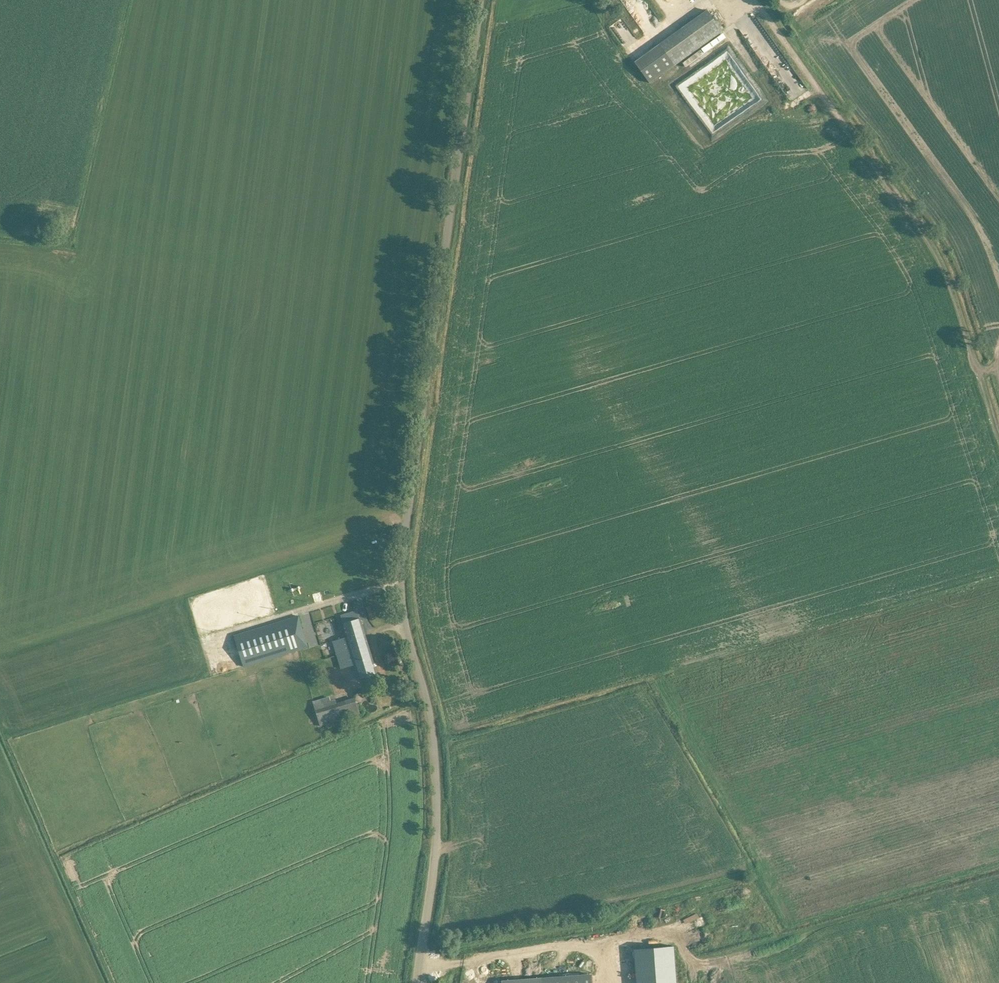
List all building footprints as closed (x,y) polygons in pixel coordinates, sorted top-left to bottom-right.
[(673,65),(674,67),(723,32),(707,10),(634,62),(649,82),(673,65)] [(333,640),(337,656),(369,646),(360,618),(357,610),(341,615),(347,636),(333,640)] [(297,615),(234,636),(244,667),(307,647),(297,615)] [(369,646),(337,656),(341,669),(355,664),(360,679),(377,674),(369,646)] [(355,698),(345,701),(315,710),(320,726),(360,714),(355,698)] [(650,946),(653,982),(693,982),(690,944),(650,946)] [(578,968),(584,970),(589,956),(583,955),(578,968)] [(592,974),(502,981),(502,982),(592,982),(592,974)]
